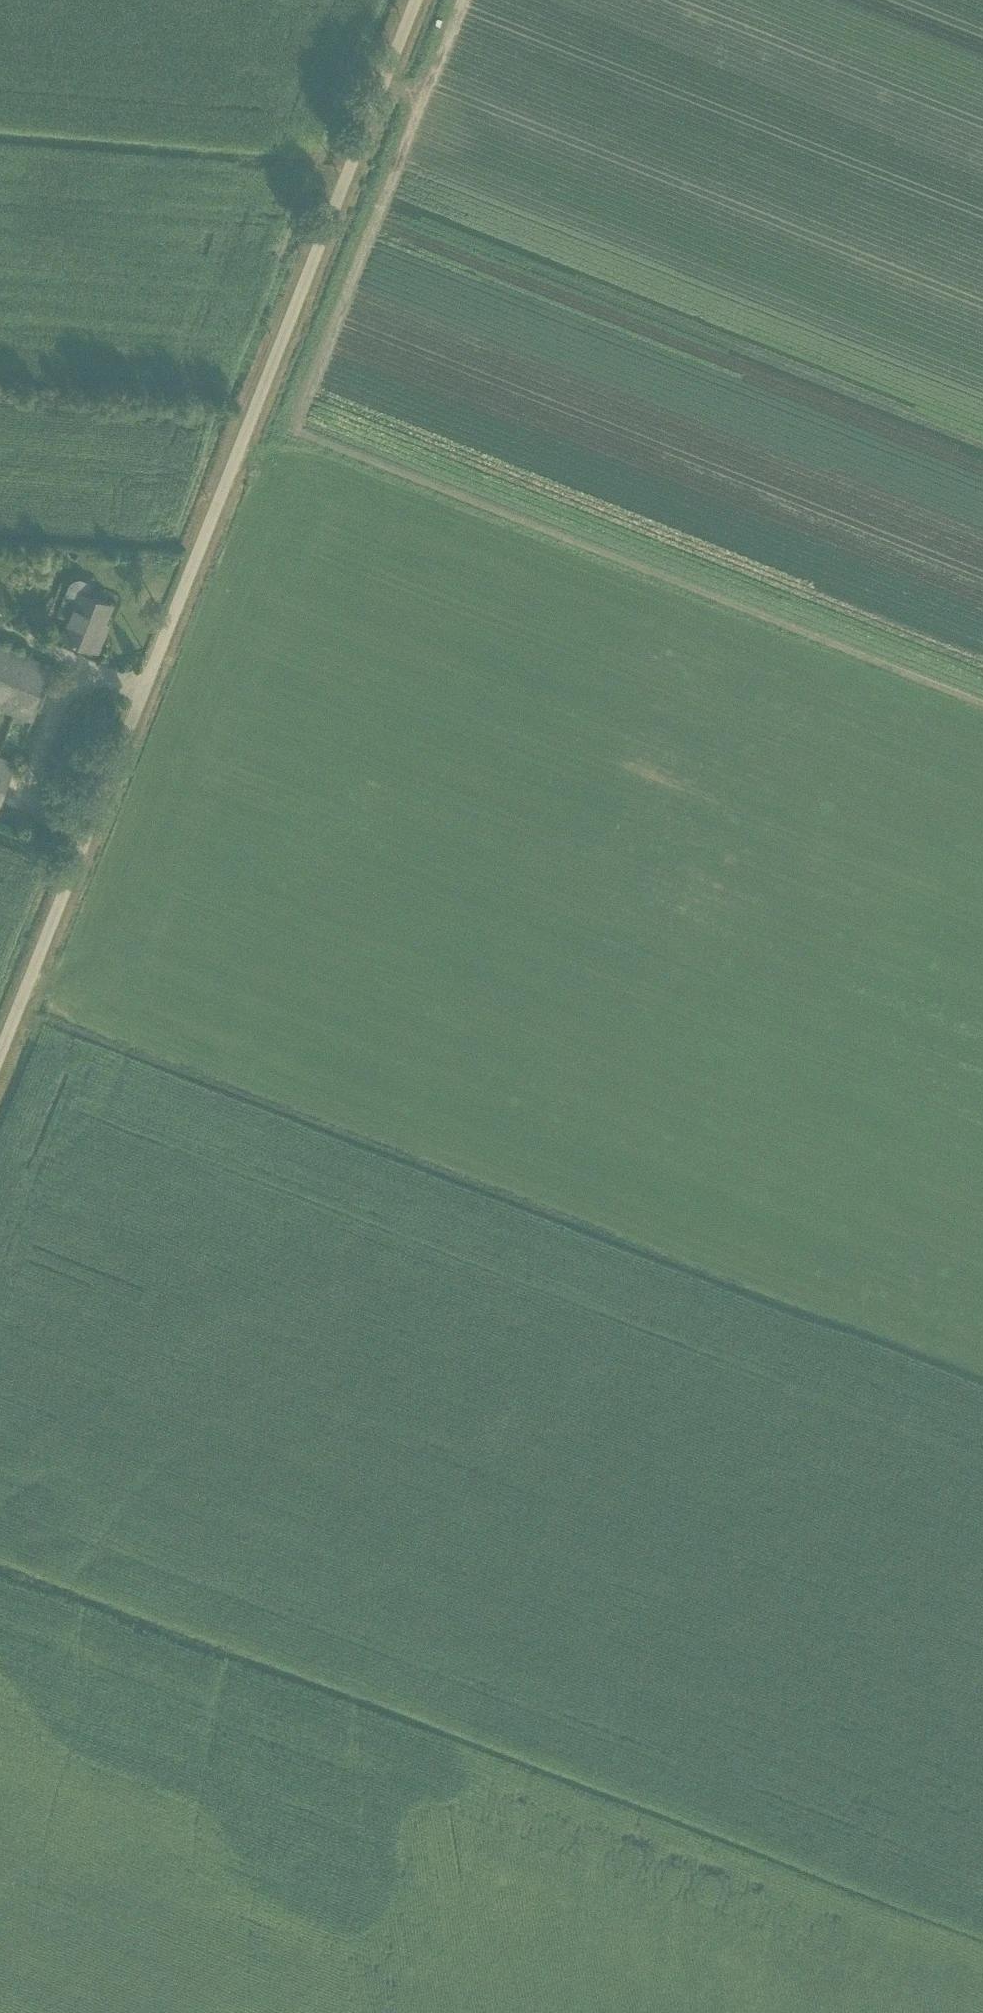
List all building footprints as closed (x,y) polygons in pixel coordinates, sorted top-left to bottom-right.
[(117,612),(71,587),(52,648),(98,666),(117,612)] [(7,818),(23,760),(0,754),(0,816),(7,818)]
